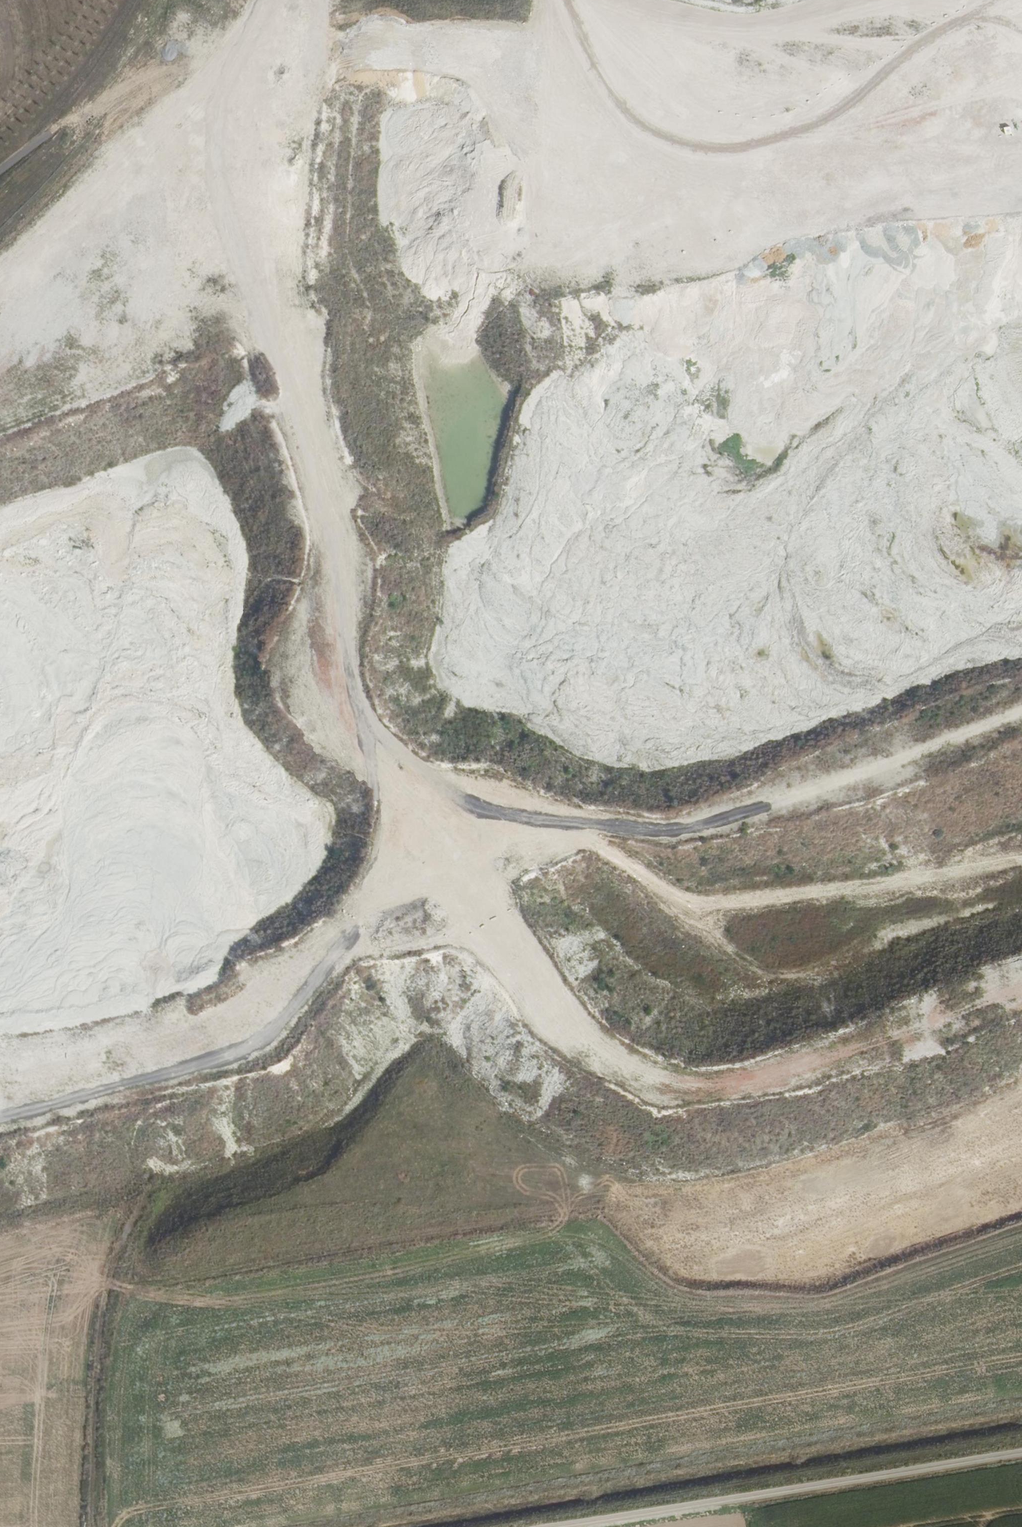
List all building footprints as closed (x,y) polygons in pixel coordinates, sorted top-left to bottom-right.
[(916,84),(930,75),(926,70),(913,78),(916,84)] [(637,109),(627,110),(628,120),(639,118),(637,109)] [(550,254),(564,250),(563,245),(549,249),(550,254)] [(202,573),(210,577),(216,564),(208,561),(202,573)] [(304,699),(298,701),(303,715),(309,712),(304,699)] [(58,771),(50,773),(54,794),(62,793),(58,771)] [(297,1031),(304,1014),(298,1011),(291,1028),(297,1031)]
